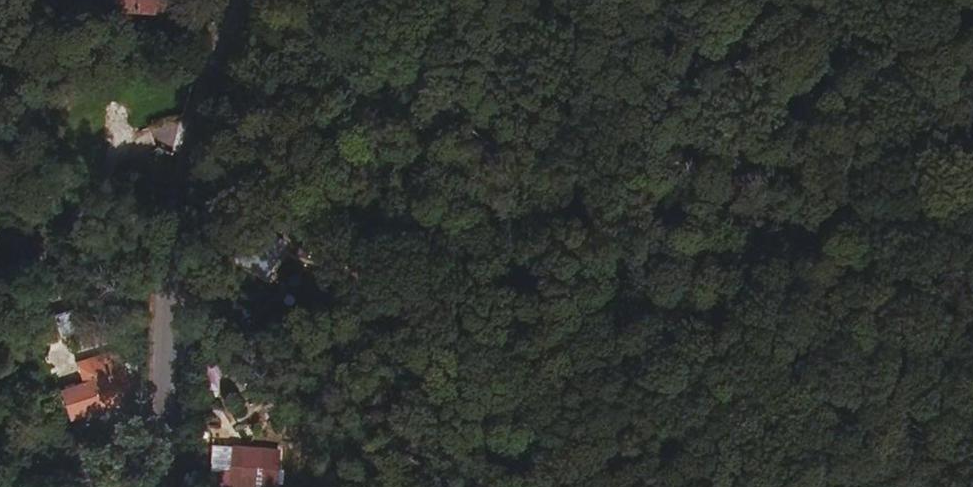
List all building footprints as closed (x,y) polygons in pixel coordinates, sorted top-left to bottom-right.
[(118,11),(153,13),(154,0),(107,0),(106,5),(118,6),(118,11)] [(292,249),(243,223),(222,259),(271,283),(292,249)] [(36,328),(42,347),(74,337),(67,317),(36,328)] [(67,422),(132,401),(117,353),(83,364),(89,385),(58,395),(67,422)] [(211,444),(209,471),(222,472),(220,486),(279,486),(283,446),(211,444)]
